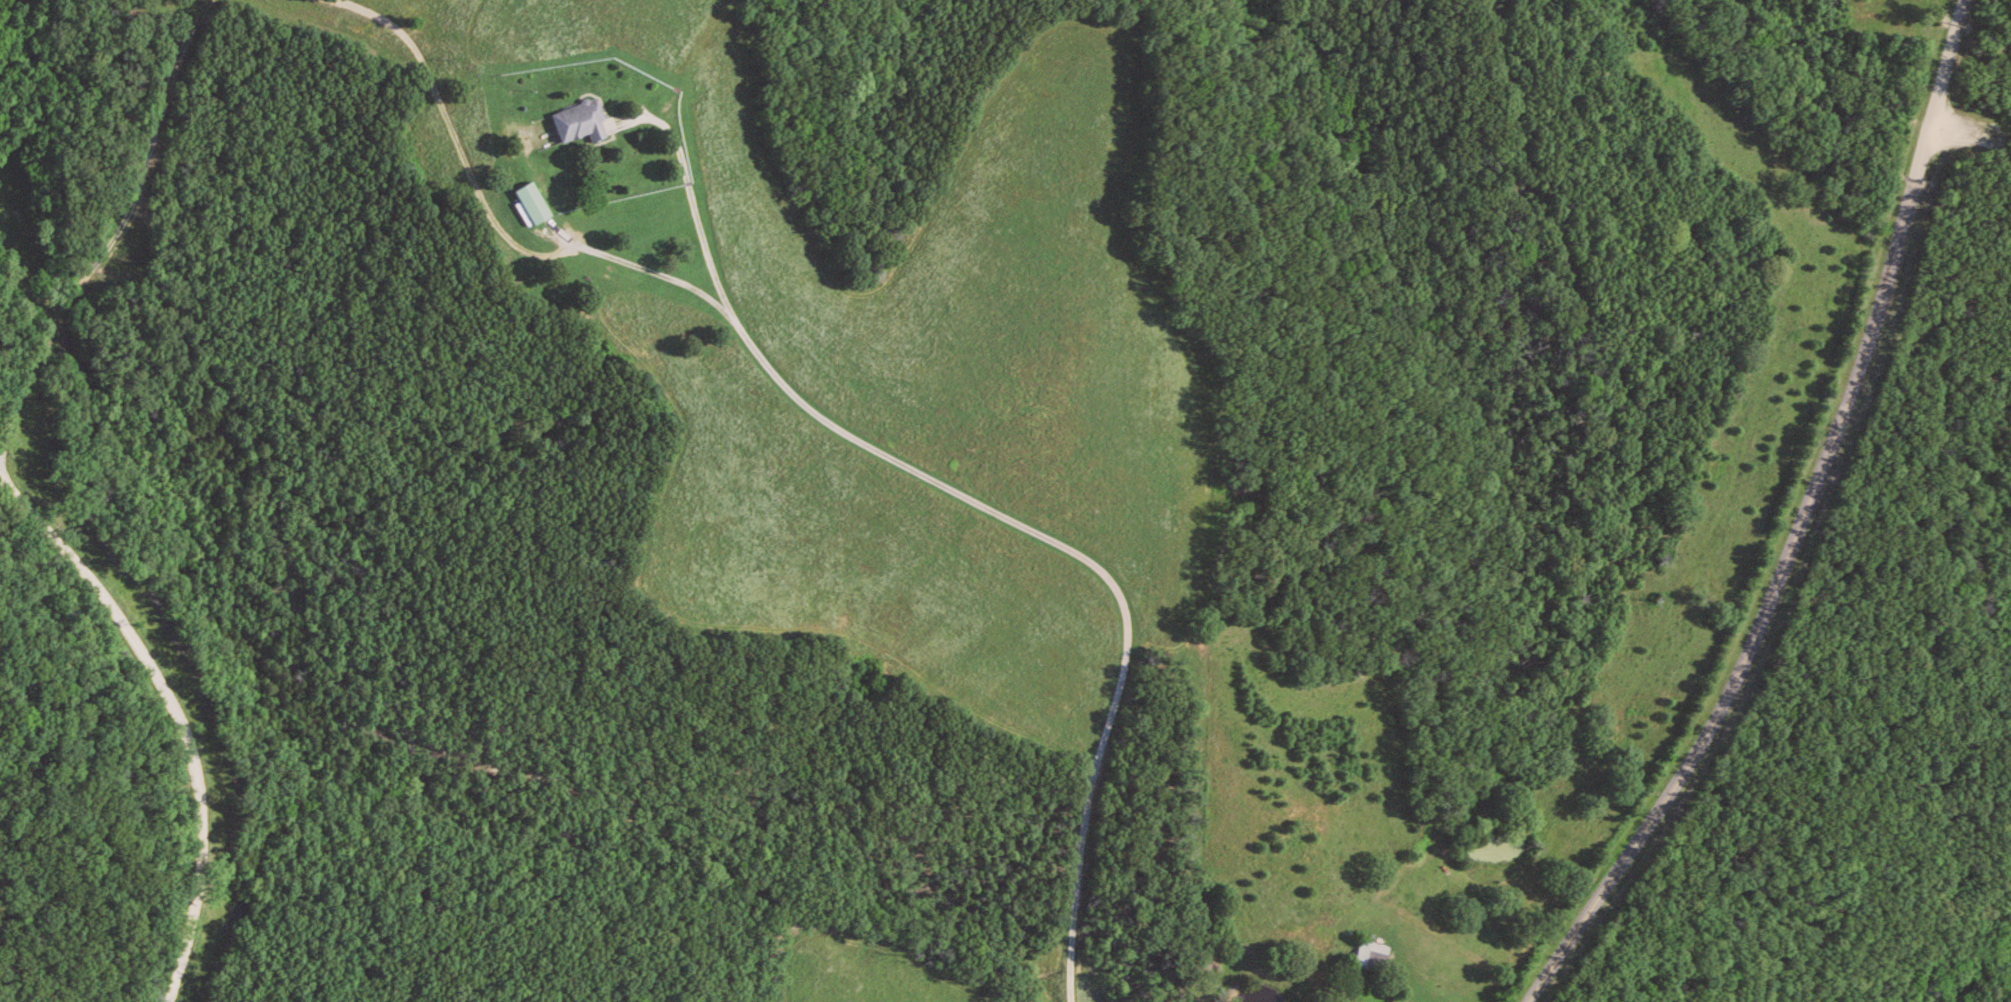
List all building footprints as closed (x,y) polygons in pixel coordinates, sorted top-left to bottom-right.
[(611,138),(604,123),(610,120),(600,98),(554,117),(566,146),(591,135),(595,144),(611,138)]
